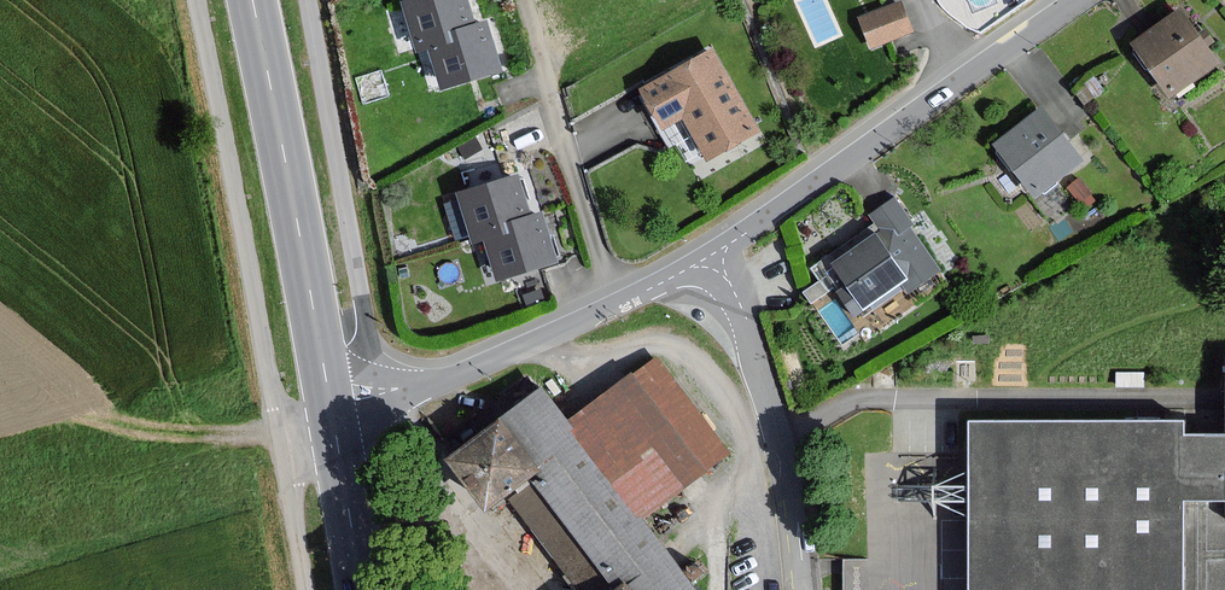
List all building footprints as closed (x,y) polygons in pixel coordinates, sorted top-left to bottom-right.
[(448,34),(472,27),(464,0),(417,0),(401,5),(415,54),(428,50),(451,43),(448,34)] [(910,33),(898,3),(858,19),(870,49),(910,33)] [(1214,65),(1177,12),(1130,45),(1167,98),(1214,65)] [(448,34),(451,43),(428,50),(440,89),(498,71),(483,23),(472,27),(448,34)] [(754,133),(709,52),(637,92),(659,130),(680,118),(704,161),(754,133)] [(1078,162),(1038,110),(992,145),(1032,197),(1078,162)] [(505,235),(503,225),(527,218),(515,179),(455,197),(470,245),(483,241),(505,235)] [(892,198),(857,222),(868,238),(828,265),(844,289),(835,295),(850,318),(900,284),(906,293),(939,271),(909,227),(911,226),(892,198)] [(503,225),(505,235),(483,241),(495,280),(552,263),(538,215),(527,218),(503,225)] [(654,357),(561,427),(536,393),(442,464),(481,515),(503,498),(573,589),(686,589),(635,523),(727,454),(654,357)] [(1188,465),(1188,424),(971,424),(971,589),(1224,589),(1224,465),(1188,465)]
